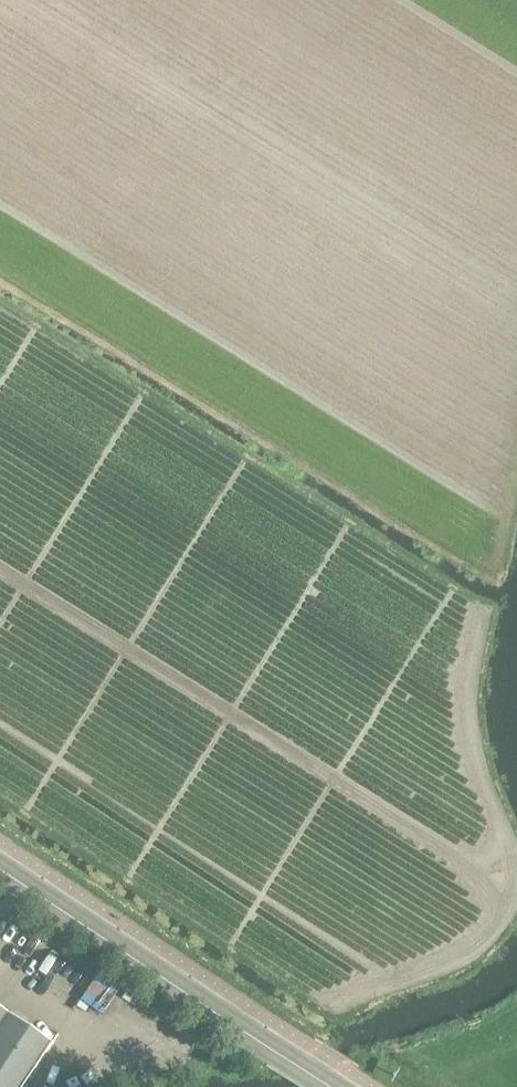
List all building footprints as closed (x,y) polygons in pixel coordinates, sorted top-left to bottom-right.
[(50,1042),(0,1008),(0,1086),(20,1086),(50,1042)]
